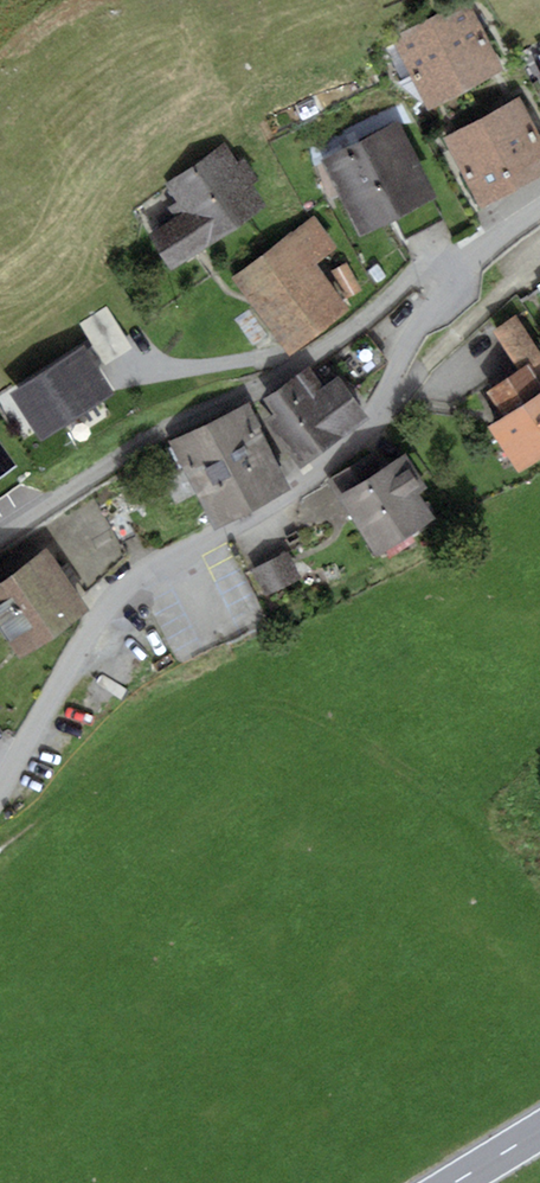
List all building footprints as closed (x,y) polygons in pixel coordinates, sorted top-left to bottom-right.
[(469,1),(430,19),(464,89),(503,71),(469,1)] [(464,89),(430,19),(392,38),(394,43),(385,48),(384,69),(399,83),(411,78),(425,108),(464,89)] [(445,137),(481,206),(539,176),(539,140),(519,99),(445,137)] [(396,124),(325,163),(366,235),(395,219),(433,198),(437,196),(396,124)] [(237,162),(226,144),(166,183),(177,200),(167,206),(175,217),(197,252),(267,207),(252,183),(258,179),(244,157),(237,162)] [(433,198),(395,219),(405,238),(444,217),(433,198)] [(197,252),(175,217),(147,234),(170,269),(197,252)] [(315,218),(290,237),(311,266),(337,247),(315,218)] [(290,237),(233,279),(288,353),(345,311),(311,266),(290,237)] [(346,263),(331,271),(346,298),(361,290),(346,263)] [(518,368),(526,363),(539,383),(539,354),(515,317),(493,331),(518,368)] [(111,391),(83,346),(15,389),(43,434),(111,391)] [(484,391),(501,417),(487,426),(518,472),(539,457),(539,383),(526,363),(518,368),(484,391)] [(309,367),(267,398),(278,413),(266,421),(300,468),(370,417),(337,372),(321,383),(309,367)] [(247,403),(208,423),(251,509),(291,489),(247,403)] [(208,423),(170,442),(214,528),(251,509),(208,423)] [(376,448),(326,481),(376,559),(435,521),(416,492),(426,485),(405,452),(386,464),(376,448)] [(287,552),(252,569),(264,595),(300,578),(287,552)] [(19,656),(86,611),(48,554),(0,586),(0,628),(19,656)]
